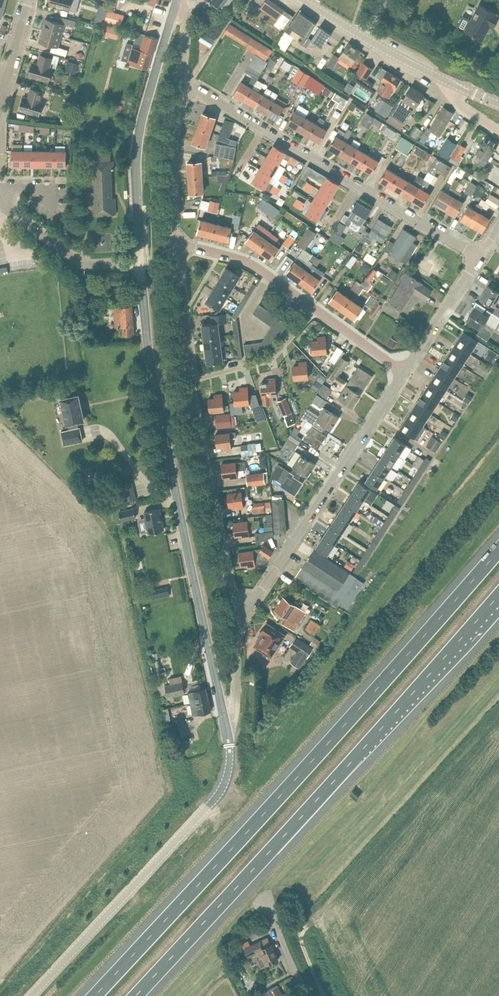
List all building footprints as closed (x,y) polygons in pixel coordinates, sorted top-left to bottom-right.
[(49,4),(69,10),(76,12),(80,0),(51,0),(49,4)] [(227,0),(207,0),(220,10),(227,0)] [(293,18),(284,11),(285,10),(270,0),(266,0),(261,8),(278,20),(275,25),(282,30),(285,25),(287,27),(293,18)] [(498,17),(498,16),(496,15),(497,14),(479,4),(465,31),(475,36),(483,40),(493,21),(496,23),(498,17)] [(109,10),(105,21),(122,26),(125,15),(109,10)] [(312,39),(308,36),(317,24),(299,12),(286,31),(277,46),(285,51),(295,37),(301,41),(300,42),(307,46),(311,39),(323,47),(332,34),(320,26),(312,39)] [(75,28),(76,22),(61,17),(59,23),(46,19),(42,30),(61,36),(65,25),(70,26),(75,28)] [(267,60),(273,50),(231,24),(225,33),(247,47),(246,48),(267,60)] [(66,56),(68,50),(58,47),(61,36),(42,30),(39,42),(52,46),(51,52),(60,54),(66,56)] [(211,46),(215,40),(204,33),(200,40),(211,46)] [(153,54),(158,38),(149,35),(145,35),(141,46),(134,44),(128,63),(148,69),(152,54),(153,54)] [(349,43),(340,57),(351,65),(361,51),(349,43)] [(245,101),(258,80),(257,79),(268,61),(267,61),(256,54),(245,71),(253,76),(248,85),(242,82),(234,94),(245,101)] [(334,54),(328,64),(334,67),(340,57),(334,54)] [(50,68),(53,59),(40,55),(39,61),(39,62),(38,64),(33,63),(29,76),(49,82),(53,68),(50,68)] [(272,71),(277,63),(276,62),(279,57),(274,55),(272,59),(267,67),(272,71)] [(368,79),(374,69),(364,62),(357,73),(368,79)] [(295,65),(290,75),(294,77),(293,80),(303,87),(310,75),(300,68),(295,65)] [(387,71),(383,69),(378,77),(382,79),(382,80),(383,81),(377,90),(389,98),(395,88),(401,80),(387,71)] [(256,107),(263,94),(260,92),(264,84),(258,80),(245,101),(256,107)] [(349,84),(346,89),(351,92),(354,87),(349,84)] [(421,98),(424,94),(412,87),(404,99),(402,98),(399,102),(399,103),(391,114),(404,123),(413,111),(409,108),(411,104),(417,108),(422,108),(424,104),(423,100),(421,98)] [(267,113),(274,101),(278,94),(267,88),(263,94),(256,107),(267,113)] [(41,102),(43,93),(31,89),(29,95),(29,96),(29,98),(23,97),(20,110),(39,116),(43,102),(41,102)] [(343,110),(348,101),(336,93),(332,99),(340,103),(337,106),(343,110)] [(336,102),(331,99),(328,105),(333,108),(336,102)] [(278,120),(285,107),(274,101),(267,113),(278,120)] [(386,103),(379,113),(386,117),(393,107),(386,103)] [(310,115),(314,110),(305,104),(301,110),(310,115)] [(440,135),(454,113),(444,107),(432,125),(429,129),(428,128),(426,131),(425,133),(429,135),(432,130),(440,135)] [(298,130),(306,117),(295,111),(287,123),(298,130)] [(211,132),(212,127),(216,117),(203,113),(198,128),(211,132)] [(370,128),(376,118),(367,113),(361,123),(370,128)] [(309,136),(316,124),(306,117),(298,130),(309,136)] [(320,143),(325,134),(327,130),(321,127),(325,121),(320,118),(316,124),(309,136),(320,143)] [(229,138),(231,132),(234,122),(225,119),(222,129),(220,135),(227,137),(229,138)] [(377,127),(381,122),(376,119),(372,125),(377,127)] [(397,140),(401,134),(387,125),(384,130),(394,136),(393,138),(397,140)] [(206,147),(211,132),(198,128),(193,143),(206,147)] [(218,140),(218,141),(237,147),(239,141),(229,138),(227,137),(223,136),(220,135),(219,139),(218,140)] [(340,155),(347,142),(336,135),(329,148),(340,155)] [(494,152),(498,143),(487,135),(476,153),(479,155),(475,161),(484,167),(488,161),(494,152)] [(409,152),(414,144),(402,137),(395,148),(402,152),(403,149),(409,152)] [(350,161),(358,149),(361,143),(354,140),(351,145),(347,142),(340,155),(350,161)] [(466,148),(460,143),(459,145),(458,144),(453,152),(454,152),(451,157),(460,162),(463,157),(461,156),(466,148)] [(214,156),(234,160),(236,147),(216,144),(214,156)] [(274,145),(267,157),(279,165),(283,158),(288,161),(291,156),(286,153),(274,145)] [(421,157),(425,150),(418,146),(414,153),(421,157)] [(361,167),(369,155),(358,149),(350,161),(361,167)] [(23,166),(23,150),(12,150),(12,166),(23,166)] [(34,166),(34,151),(23,150),(23,166),(34,166)] [(45,166),(45,151),(34,151),(34,166),(45,166)] [(55,167),(56,151),(45,151),(45,166),(55,167)] [(66,167),(67,151),(56,151),(55,167),(66,167)] [(111,161),(111,151),(93,152),(94,162),(91,162),(91,171),(94,171),(95,199),(92,199),(93,215),(116,215),(115,198),(112,198),(111,170),(114,170),(114,161),(111,161)] [(428,161),(431,154),(426,151),(422,158),(428,161)] [(372,174),(377,165),(379,161),(369,155),(361,167),(372,174)] [(288,161),(287,162),(294,167),(296,164),(298,160),(291,156),(288,161)] [(284,168),(279,165),(267,157),(260,169),(272,176),(277,179),(281,173),(284,168)] [(432,167),(429,172),(435,175),(438,171),(445,175),(450,167),(437,159),(432,167)] [(189,178),(202,177),(201,162),(188,162),(189,178)] [(218,176),(218,165),(210,165),(210,172),(212,172),(212,176),(218,176)] [(327,177),(308,166),(301,177),(306,180),(309,175),(323,184),(327,177)] [(390,187),(398,174),(387,168),(379,181),(390,187)] [(260,169),(253,181),(265,188),(270,191),(274,185),(269,182),(272,176),(260,169)] [(489,169),(484,176),(494,182),(498,175),(489,169)] [(284,183),(288,177),(281,173),(277,179),(284,183)] [(401,194),(409,181),(398,174),(390,187),(401,194)] [(412,200),(425,179),(419,175),(413,183),(409,181),(401,194),(412,200)] [(190,193),(203,193),(202,177),(189,178),(190,193)] [(332,196),(339,184),(327,177),(323,184),(320,189),(332,196)] [(461,183),(456,191),(460,194),(464,186),(468,181),(468,180),(464,178),(461,183)] [(426,191),(431,182),(425,179),(412,200),(423,206),(430,194),(426,191)] [(456,179),(450,188),(456,191),(461,183),(456,179)] [(311,193),(314,186),(308,182),(304,189),(311,193)] [(471,196),(473,193),(477,186),(471,182),(465,192),(471,196)] [(484,188),(478,184),(477,186),(473,193),(479,197),(484,188)] [(274,185),(270,191),(277,196),(281,189),(274,185)] [(441,191),(433,204),(444,210),(456,191),(450,188),(447,194),(441,191)] [(325,208),(332,196),(320,189),(313,201),(325,208)] [(456,191),(444,210),(455,217),(463,203),(458,200),(461,195),(460,194),(456,191)] [(485,202),(490,204),(496,208),(498,204),(498,199),(490,194),(486,201),(485,202)] [(263,199),(258,206),(262,210),(274,219),(280,210),(268,202),(263,199)] [(301,209),(304,203),(298,199),(294,205),(301,209)] [(485,202),(486,201),(483,200),(482,199),(479,204),(478,203),(474,209),(468,206),(460,220),(471,226),(479,212),(482,207),(485,202)] [(211,201),(210,208),(217,210),(219,203),(211,201)] [(318,220),(325,208),(313,201),(306,213),(318,220)] [(356,230),(358,230),(370,210),(358,202),(345,224),(356,230)] [(229,215),(231,209),(219,206),(218,213),(229,215)] [(479,212),(471,226),(482,233),(492,215),(488,212),(486,216),(479,212)] [(291,216),(288,222),(299,227),(302,221),(291,216)] [(366,230),(360,241),(364,243),(365,241),(370,244),(374,237),(378,239),(382,242),(391,227),(378,219),(370,233),(366,230)] [(213,237),(216,224),(201,220),(198,233),(213,237)] [(269,224),(277,230),(280,225),(272,220),(269,224)] [(340,222),(330,239),(341,245),(345,238),(341,236),(347,226),(340,222)] [(228,240),(231,228),(216,224),(213,237),(228,240)] [(305,250),(317,233),(309,227),(297,244),(303,248),(305,250)] [(388,253),(402,262),(406,264),(417,245),(415,244),(413,243),(416,237),(403,229),(395,243),(388,253)] [(259,250),(267,239),(254,230),(246,241),(259,250)] [(267,239),(259,250),(272,259),(279,248),(273,244),(272,243),(276,238),(271,234),(267,239)] [(290,235),(283,244),(288,248),(295,239),(290,235)] [(293,264),(287,273),(300,282),(307,271),(307,270),(312,263),(313,263),(317,257),(313,254),(307,262),(299,256),(295,262),(293,264)] [(351,268),(358,259),(353,255),(346,265),(351,268)] [(317,266),(321,260),(317,257),(313,263),(317,266)] [(2,274),(13,271),(11,265),(1,268),(2,274)] [(233,287),(240,276),(227,268),(220,279),(233,287)] [(378,276),(381,273),(374,268),(367,277),(370,280),(374,275),(376,276),(377,275),(378,276)] [(312,291),(318,282),(320,280),(307,271),(300,282),(312,291)] [(426,300),(432,291),(421,284),(422,284),(405,273),(402,278),(404,279),(389,302),(402,310),(413,292),(426,300)] [(387,284),(390,280),(384,276),(381,280),(387,284)] [(370,283),(372,282),(366,278),(362,283),(355,291),(360,294),(363,289),(365,290),(366,289),(368,291),(373,285),(370,283)] [(226,298),(233,287),(220,279),(213,290),(226,298)] [(355,291),(362,283),(359,281),(357,283),(356,282),(351,288),(355,291)] [(250,297),(257,286),(253,284),(246,295),(250,297)] [(480,299),(489,304),(490,305),(490,304),(495,307),(498,301),(498,292),(497,291),(489,286),(480,299)] [(220,309),(226,298),(213,290),(206,301),(220,309)] [(342,310),(350,299),(338,290),(330,301),(342,310)] [(377,299),(380,295),(374,290),(371,294),(377,299)] [(243,308),(250,297),(246,295),(239,306),(243,308)] [(372,308),(377,300),(371,295),(365,304),(372,308)] [(355,319),(363,308),(350,299),(342,310),(355,319)] [(374,317),(382,305),(379,303),(371,316),(374,317)] [(264,308),(260,305),(253,314),(258,317),(264,308)] [(134,334),(132,306),(114,307),(115,317),(115,326),(122,326),(123,334),(124,334),(134,334)] [(236,319),(237,319),(243,308),(239,306),(233,316),(232,317),(236,319)] [(258,317),(263,320),(269,311),(264,308),(258,317)] [(475,308),(467,320),(481,329),(485,322),(495,329),(498,322),(498,317),(492,313),(487,310),(484,314),(475,308)] [(84,320),(93,319),(92,309),(82,310),(84,320)] [(263,320),(268,324),(274,315),(269,311),(263,320)] [(204,338),(220,336),(218,324),(227,323),(227,322),(226,318),(226,314),(212,316),(213,323),(203,325),(204,338)] [(275,323),(279,318),(274,315),(268,324),(272,327),(275,323)] [(236,320),(236,319),(232,317),(226,318),(227,322),(232,321),(234,334),(239,333),(237,320),(236,320)] [(285,329),(288,324),(279,318),(275,323),(285,329)] [(272,327),(281,333),(285,329),(275,323),(272,327)] [(272,327),(269,332),(278,339),(281,333),(272,327)] [(269,332),(265,337),(274,344),(278,339),(269,332)] [(470,354),(478,342),(464,332),(455,345),(470,354)] [(206,351),(221,349),(220,336),(204,338),(206,351)] [(313,355),(328,353),(326,336),(318,337),(318,341),(312,341),(313,355)] [(262,342),(268,353),(274,344),(265,337),(262,342)] [(393,348),(398,342),(392,338),(388,344),(393,348)] [(262,342),(256,343),(257,354),(268,353),(262,342)] [(462,366),(470,354),(455,345),(447,357),(462,366)] [(333,355),(329,360),(335,364),(343,351),(338,347),(336,351),(333,355)] [(208,364),(223,362),(221,349),(206,351),(208,364)] [(345,370),(350,362),(347,360),(350,356),(345,353),(342,357),(333,372),(338,375),(339,376),(343,379),(346,376),(342,373),(344,369),(345,370)] [(454,378),(462,366),(447,357),(440,369),(454,378)] [(295,379),(309,378),(307,362),(299,363),(300,366),(294,367),(295,379)] [(481,379),(486,371),(477,366),(473,373),(481,379)] [(365,389),(373,376),(358,367),(353,375),(350,380),(348,382),(358,389),(360,386),(365,389)] [(446,390),(454,378),(440,369),(432,381),(446,390)] [(264,405),(274,404),(273,396),(277,396),(277,395),(276,379),(267,379),(268,383),(261,383),(263,396),(264,405)] [(438,402),(446,390),(432,381),(424,393),(438,402)] [(353,407),(361,395),(356,392),(358,389),(348,382),(338,398),(344,402),(353,407)] [(326,400),(333,390),(324,384),(317,394),(326,400)] [(235,402),(230,403),(232,416),(235,416),(234,412),(236,412),(237,414),(243,413),(242,405),(249,405),(252,408),(260,405),(256,394),(248,395),(248,388),(240,388),(241,392),(235,392),(235,402)] [(430,414),(438,402),(424,393),(416,405),(430,414)] [(224,406),(223,394),(214,395),(215,398),(209,399),(210,413),(224,411),(229,410),(228,405),(224,406)] [(322,408),(323,407),(322,406),(326,400),(317,394),(312,401),(322,408)] [(79,428),(77,422),(84,420),(79,395),(61,399),(67,424),(68,424),(69,431),(62,432),(64,445),(83,441),(80,428),(79,428)] [(295,424),(292,413),(292,412),(286,398),(277,401),(283,416),(285,416),(288,426),(295,424)] [(258,424),(266,420),(260,405),(252,408),(258,424)] [(423,426),(430,414),(416,405),(408,417),(423,426)] [(324,408),(319,416),(308,408),(303,416),(314,423),(324,430),(326,427),(331,430),(339,417),(324,408)] [(230,414),(216,415),(217,427),(232,426),(230,414)] [(418,440),(426,428),(423,426),(408,417),(400,429),(415,439),(415,438),(418,440)] [(318,449),(327,436),(322,433),(324,430),(314,423),(312,426),(304,439),(318,449)] [(295,428),(288,438),(298,445),(302,439),(296,435),(299,430),(295,428)] [(232,450),(231,440),(231,439),(237,438),(236,432),(230,433),(216,435),(217,448),(223,447),(224,451),(232,450)] [(436,452),(442,442),(433,436),(426,446),(436,452)] [(374,437),(367,448),(376,453),(383,441),(374,437)] [(399,456),(406,444),(395,437),(388,448),(399,456)] [(295,450),(298,445),(288,438),(285,443),(295,450)] [(242,456),(257,454),(257,451),(262,450),(261,443),(256,443),(241,445),(242,456)] [(391,466),(399,456),(388,448),(380,459),(391,466)] [(307,477),(315,464),(301,455),(293,467),(294,468),(292,471),(300,477),(302,473),(307,477)] [(425,460),(418,456),(413,464),(419,469),(424,472),(431,461),(426,458),(425,460)] [(384,477),(391,466),(380,459),(373,470),(384,477)] [(238,479),(237,471),(246,470),(245,461),(236,462),(222,464),(223,477),(229,477),(230,480),(238,479)] [(291,473),(279,465),(271,476),(282,484),(281,486),(295,495),(303,483),(298,480),(300,477),(292,471),(291,473)] [(377,488),(384,477),(373,470),(366,481),(377,488)] [(269,483),(268,472),(264,472),(247,474),(248,486),(265,484),(269,483)] [(417,472),(412,480),(417,483),(422,475),(417,472)] [(387,488),(391,480),(387,477),(382,485),(387,488)] [(124,502),(136,499),(132,479),(120,482),(124,502)] [(364,500),(371,489),(360,482),(352,493),(364,500)] [(406,490),(405,491),(410,494),(415,486),(410,483),(408,487),(406,490)] [(268,487),(256,487),(256,495),(268,495),(268,487)] [(244,508),(243,497),(249,496),(248,491),(228,493),(229,507),(235,506),(236,509),(244,508)] [(356,511),(364,500),(352,493),(345,504),(356,511)] [(403,494),(398,502),(403,505),(408,497),(403,494)] [(282,500),(282,495),(273,496),(273,501),(276,533),(286,532),(283,500),(282,500)] [(272,511),(271,502),(264,503),(253,504),(254,509),(254,514),(266,513),(265,512),(272,511)] [(349,522),(356,511),(345,504),(338,515),(349,522)] [(393,520),(400,508),(396,505),(388,517),(393,520)] [(149,533),(164,530),(159,508),(145,511),(149,533)] [(121,520),(136,517),(134,509),(119,511),(121,520)] [(371,514),(369,518),(382,526),(381,528),(386,531),(391,523),(386,520),(385,523),(371,514)] [(342,533),(349,522),(338,515),(331,526),(342,533)] [(260,526),(259,520),(247,521),(234,523),(236,536),(242,535),(242,538),(249,537),(248,528),(260,526)] [(335,544),(342,533),(331,526),(324,536),(335,544)] [(379,542),(380,540),(386,531),(381,528),(374,538),(379,542)] [(256,543),(274,536),(273,531),(256,532),(256,543)] [(328,555),(335,544),(324,536),(317,547),(328,555)] [(372,542),(367,549),(372,553),(377,545),(372,542)] [(269,558),(273,552),(264,545),(262,548),(254,549),(254,550),(239,552),(241,566),(247,565),(248,568),(256,567),(256,564),(264,563),(268,557),(269,558)] [(346,545),(344,548),(361,559),(361,560),(366,563),(370,556),(362,551),(360,553),(355,550),(346,545)] [(348,609),(365,583),(357,578),(323,556),(315,550),(295,580),(338,608),(340,604),(348,609)] [(361,560),(353,571),(358,574),(366,563),(361,560)] [(352,570),(355,565),(348,561),(345,566),(352,570)] [(168,588),(151,591),(153,599),(169,595),(168,588)] [(294,631),(298,625),(306,612),(284,598),(276,610),(285,617),(281,622),(294,631)] [(315,636),(321,626),(311,619),(304,629),(315,636)] [(271,657),(285,636),(267,624),(261,632),(263,634),(255,646),(264,652),(262,654),(269,659),(271,656),(271,657)] [(300,668),(313,648),(296,637),(290,647),(298,652),(291,662),(300,668)] [(167,697),(176,695),(185,693),(183,682),(174,683),(165,685),(167,697)] [(191,703),(209,700),(206,688),(189,692),(191,703)] [(194,715),(211,711),(209,700),(191,703),(194,715)] [(200,716),(190,717),(191,740),(196,740),(195,732),(200,732),(200,716)] [(180,745),(189,742),(183,718),(173,720),(180,745)] [(264,948),(261,941),(245,948),(249,956),(257,952),(263,967),(279,959),(272,944),(264,948)] [(284,948),(278,951),(281,961),(288,959),(284,948)] [(278,986),(259,995),(283,995),(278,986)]
